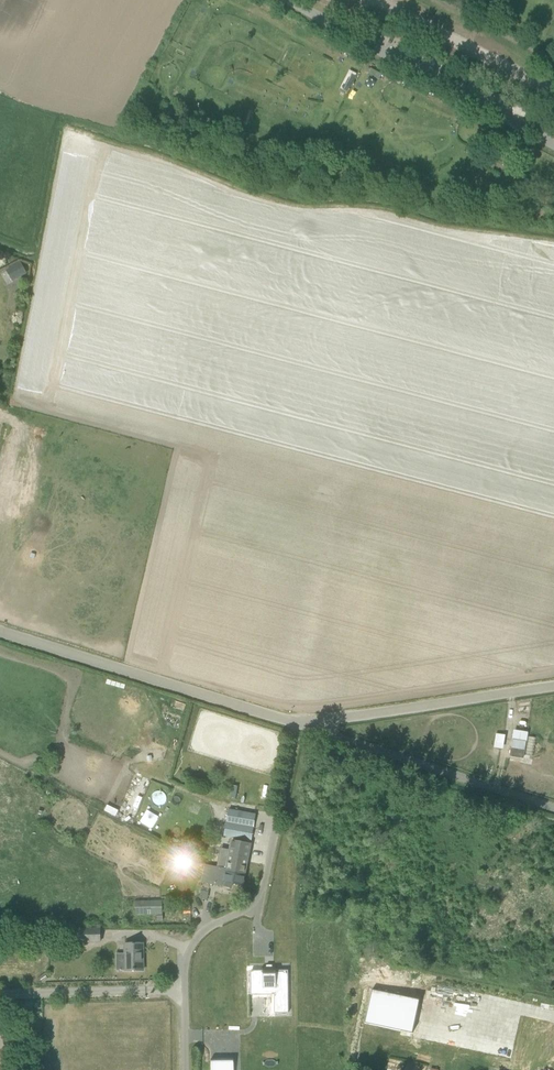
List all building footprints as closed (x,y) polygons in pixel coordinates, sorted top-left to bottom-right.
[(350,70),(340,87),(347,91),(357,74),(350,70)] [(21,262),(6,270),(12,282),(27,274),(21,262)] [(513,740),(524,741),(526,741),(528,732),(514,730),(513,740)] [(507,735),(496,733),(494,747),(504,749),(507,735)] [(510,756),(524,758),(525,754),(526,749),(512,747),(510,756)] [(119,810),(107,805),(105,811),(116,816),(119,810)] [(255,814),(229,809),(225,836),(251,841),(255,814)] [(245,872),(247,861),(250,844),(232,841),(230,850),(223,849),(220,867),(227,868),(227,869),(245,872)] [(227,868),(220,867),(211,865),(208,883),(224,886),(225,882),(242,885),(245,872),(227,869),(227,868)] [(162,913),(162,903),(136,904),(136,914),(162,913)] [(80,929),(80,942),(101,942),(100,929),(80,929)] [(143,943),(125,943),(125,970),(143,970),(143,943)] [(277,970),(277,965),(264,965),(264,970),(252,970),(252,994),(266,994),(266,990),(275,990),(275,1013),(289,1013),(289,970),(277,970)] [(48,979),(45,973),(40,977),(40,978),(43,982),(48,979)] [(406,996),(363,987),(357,1019),(399,1028),(406,996)] [(212,1069),(233,1069),(233,1061),(212,1062),(212,1069)]
